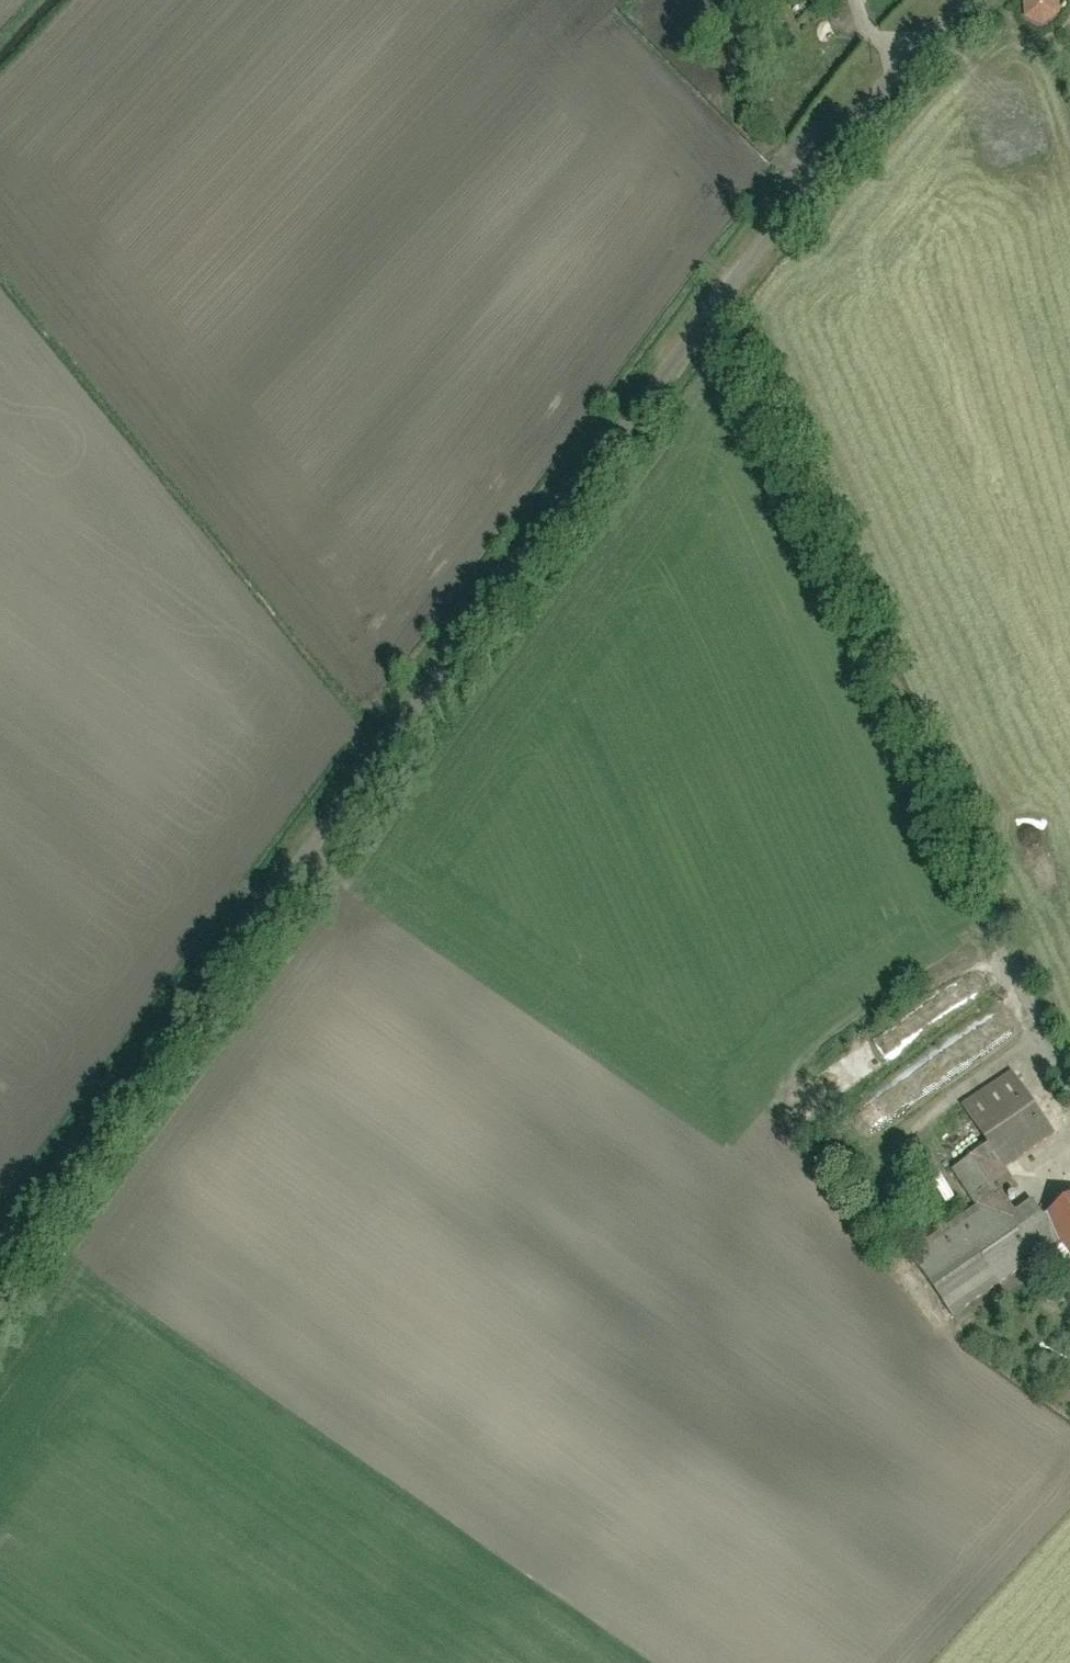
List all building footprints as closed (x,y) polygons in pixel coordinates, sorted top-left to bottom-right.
[(798,0),(778,0),(785,10),(798,0)] [(1048,1252),(1063,1271),(1069,1265),(1069,1202),(1044,1219),(1031,1201),(1013,1213),(1004,1198),(1018,1190),(1005,1169),(1054,1136),(1012,1074),(961,1108),(988,1146),(953,1172),(977,1208),(909,1255),(952,1318),(1048,1252)]
